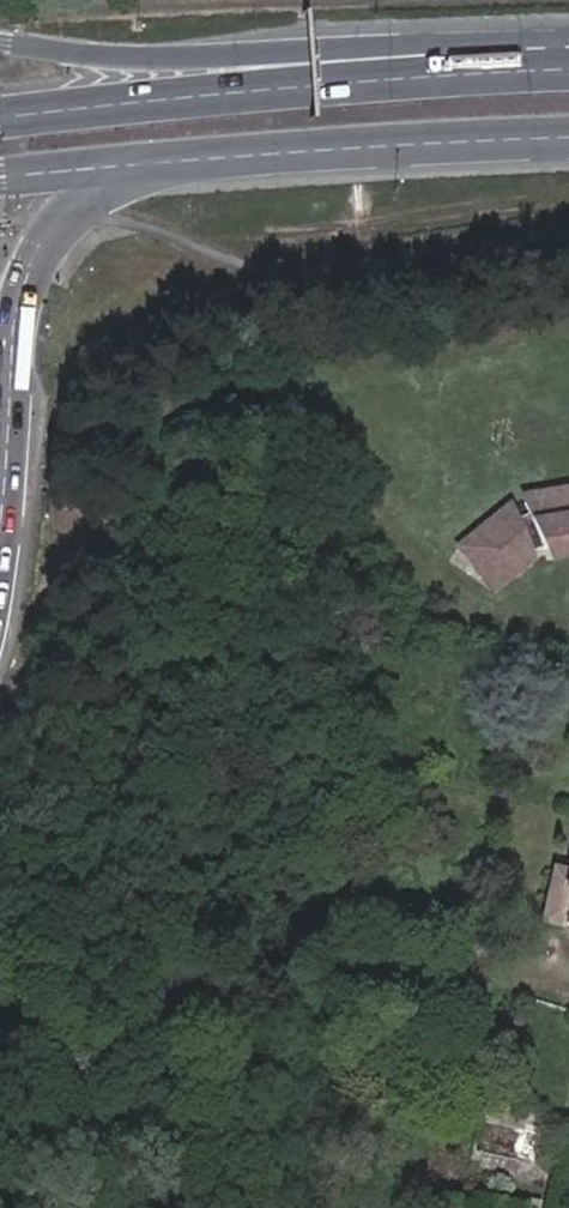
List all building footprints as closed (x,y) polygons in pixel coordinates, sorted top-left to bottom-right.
[(525,491),(519,502),(523,511),(514,516),(510,508),(500,505),(451,545),(504,579),(533,555),(531,552),(541,548),(541,550),(568,545),(568,484),(525,491)] [(451,545),(488,592),(504,579),(451,545)] [(568,555),(568,545),(541,550),(546,560),(568,555)] [(568,893),(568,853),(565,870),(560,890),(568,893)] [(540,919),(561,924),(568,894),(568,893),(560,890),(565,870),(553,867),(540,919)]
